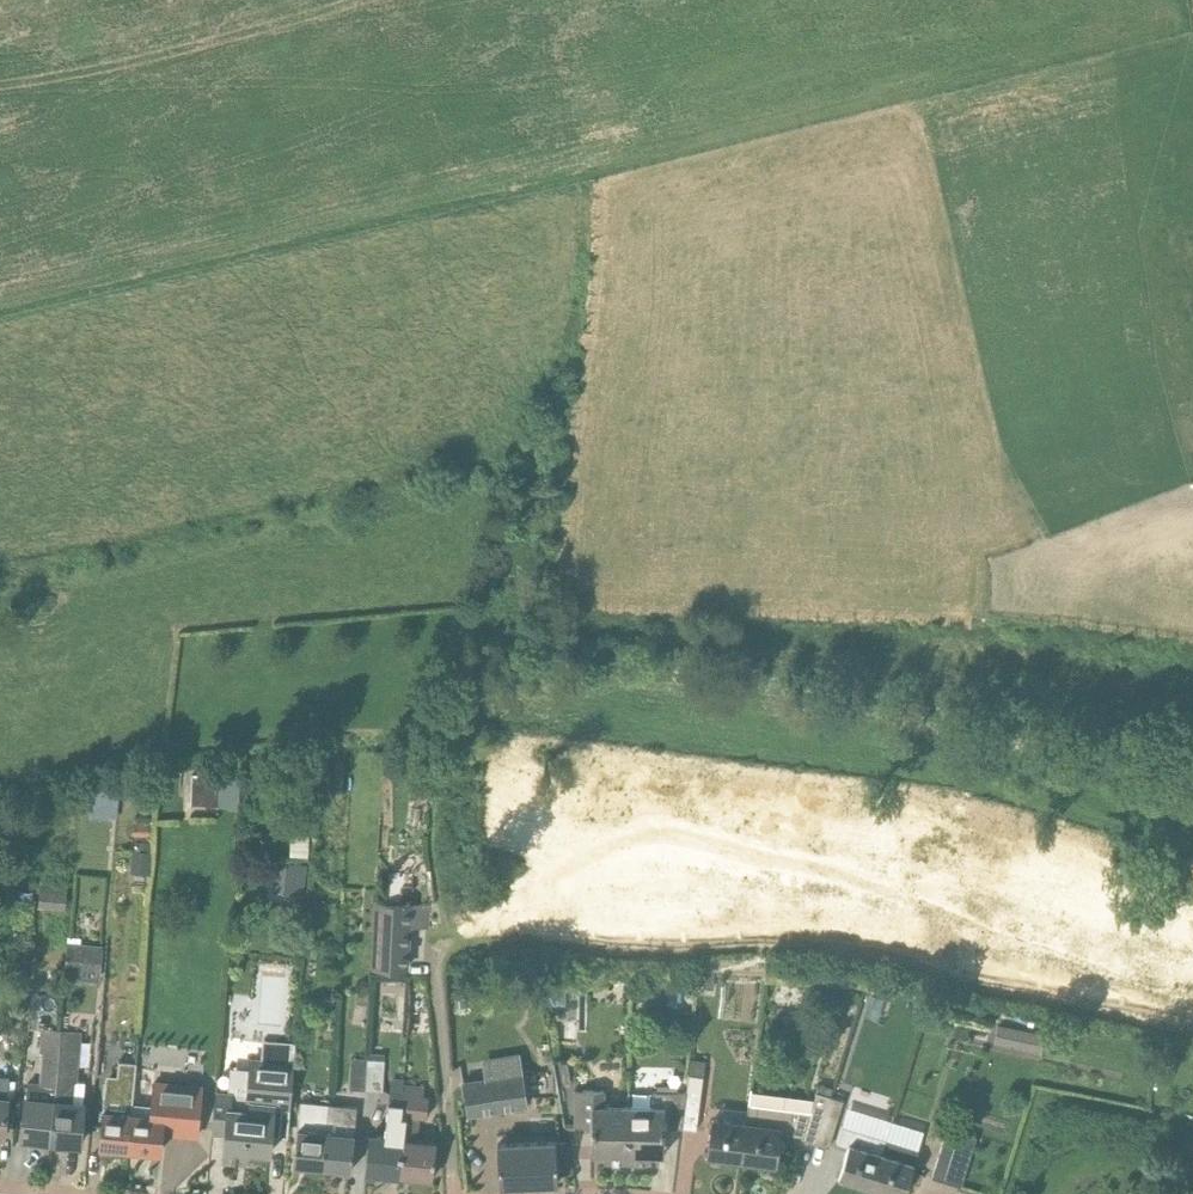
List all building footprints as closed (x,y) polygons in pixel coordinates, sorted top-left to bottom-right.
[(217,806),(240,807),(242,769),(220,767),(219,777),(217,806)] [(217,806),(219,777),(192,775),(190,805),(217,806)] [(94,779),(90,808),(118,808),(121,778),(94,779)] [(133,837),(150,837),(150,826),(133,826),(133,837)] [(290,856),(308,857),(310,835),(291,834),(290,856)] [(132,851),(131,865),(150,866),(151,843),(135,842),(134,851),(132,851)] [(294,895),(298,865),(276,863),(273,893),(294,895)] [(66,910),(67,887),(41,886),(38,908),(66,910)] [(377,903),(374,967),(407,969),(410,904),(385,903),(377,903)] [(100,982),(103,947),(67,944),(64,980),(100,982)] [(701,982),(714,983),(715,969),(702,968),(701,982)] [(406,996),(406,977),(381,976),(380,996),(406,996)] [(840,1002),(843,1005),(849,1003),(852,1000),(854,994),(851,991),(845,993),(842,996),(840,1002)] [(7,1032),(10,1002),(0,1001),(0,1031),(7,1032)] [(53,1142),(63,1030),(41,1029),(38,1053),(43,1053),(39,1082),(29,1082),(23,1139),(53,1142)] [(80,1145),(86,1085),(70,1084),(74,1031),(63,1030),(53,1142),(80,1145)] [(1027,1032),(1023,1050),(1041,1054),(1045,1036),(1027,1032)] [(1175,1073),(1177,1055),(1161,1053),(1159,1072),(1175,1073)] [(250,1058),(246,1092),(216,1090),(212,1133),(227,1134),(224,1159),(247,1161),(248,1152),(271,1154),(274,1110),(290,1111),(294,1062),(250,1058)] [(367,1090),(369,1060),(352,1059),(350,1090),(367,1090)] [(369,1060),(367,1090),(383,1091),(385,1061),(369,1060)] [(118,1062),(116,1077),(106,1076),(99,1147),(127,1149),(135,1063),(118,1062)] [(134,1104),(134,1097),(137,1064),(135,1063),(127,1149),(160,1153),(162,1133),(197,1136),(202,1088),(154,1084),(152,1105),(134,1104)] [(463,1083),(468,1115),(528,1105),(524,1074),(463,1083)] [(689,1074),(687,1093),(688,1093),(683,1129),(696,1130),(697,1127),(704,1076),(689,1074)] [(10,1079),(10,1078),(0,1077),(0,1137),(4,1137),(10,1079)] [(404,1085),(403,1093),(399,1093),(398,1104),(389,1103),(385,1137),(370,1135),(366,1173),(400,1176),(406,1085),(404,1085)] [(427,1118),(428,1112),(429,1097),(423,1096),(424,1087),(406,1085),(400,1176),(433,1179),(437,1143),(414,1140),(415,1133),(417,1133),(419,1117),(427,1118)] [(605,1104),(605,1094),(605,1092),(575,1091),(575,1127),(592,1127),(592,1148),(604,1148),(604,1161),(625,1161),(625,1105),(605,1104)] [(665,1149),(665,1128),(683,1129),(688,1093),(687,1093),(654,1093),(654,1106),(625,1105),(625,1161),(651,1162),(652,1149),(665,1149)] [(815,1144),(828,1097),(816,1093),(809,1117),(802,1140),(815,1144)] [(836,1125),(843,1102),(828,1097),(815,1144),(829,1148),(836,1125)] [(324,1169),(328,1105),(300,1102),(294,1166),(324,1169)] [(351,1171),(357,1108),(328,1105),(324,1169),(351,1171)] [(793,1111),(753,1105),(749,1105),(747,1124),(746,1124),(742,1160),(776,1164),(779,1134),(790,1136),(793,1111)] [(742,1160),(746,1124),(713,1120),(708,1156),(742,1160)] [(945,1183),(950,1168),(961,1132),(947,1128),(932,1179),(945,1183)] [(872,1189),(886,1139),(853,1130),(838,1178),(872,1189)] [(912,1146),(886,1139),(872,1189),(889,1193),(904,1193),(919,1148),(912,1146)] [(555,1183),(555,1184),(557,1184),(557,1183),(558,1183),(558,1174),(573,1174),(569,1142),(559,1142),(499,1145),(501,1185),(502,1185),(502,1186),(504,1186),(504,1185),(523,1185),(526,1185),(533,1184),(534,1184),(534,1185),(536,1185),(536,1184),(554,1183),(555,1183)]
